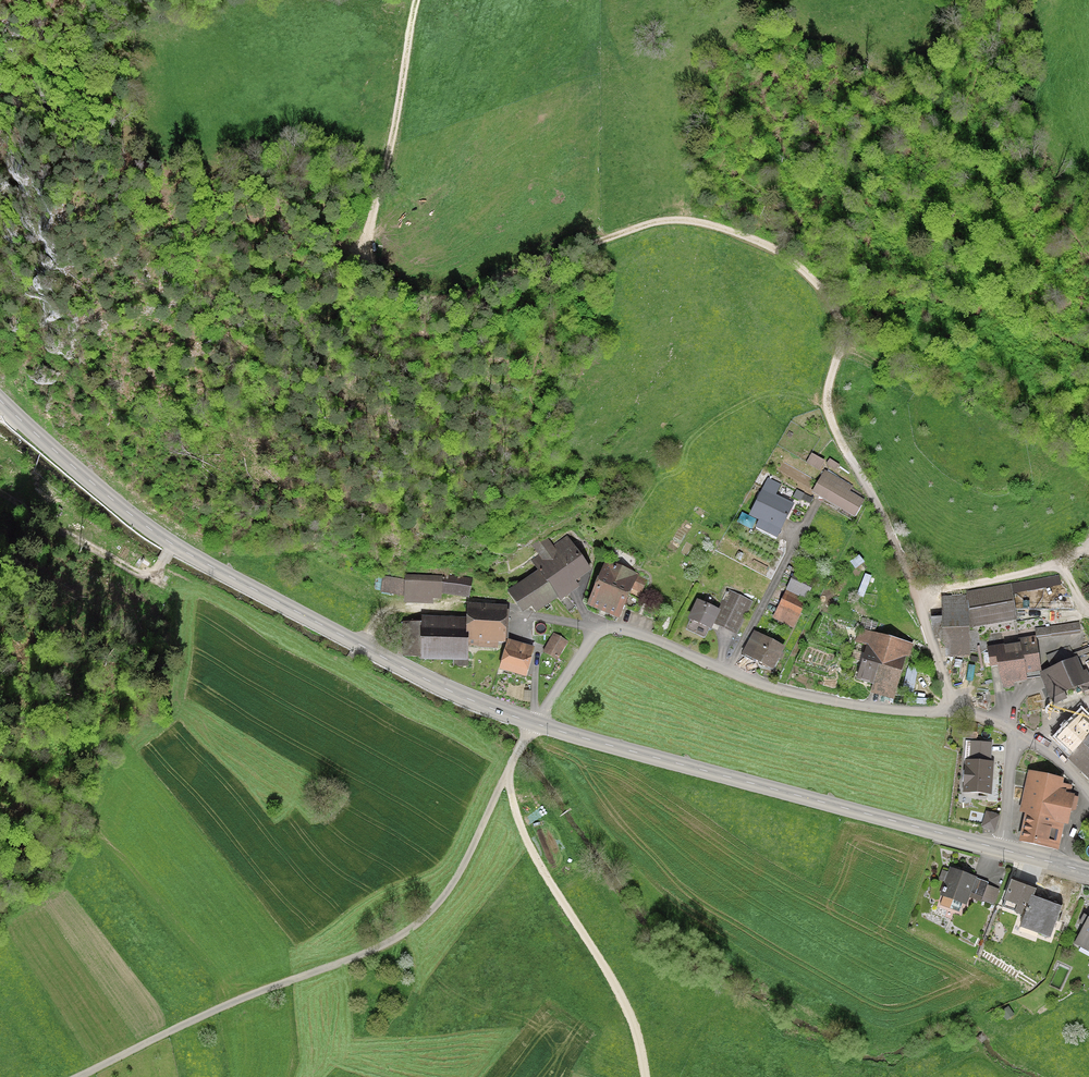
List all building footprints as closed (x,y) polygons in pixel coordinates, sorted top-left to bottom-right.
[(838,466),(829,460),(825,465),(835,471),(838,466)] [(824,471),(812,494),(814,495),(824,501),(853,517),(863,500),(849,491),(851,488),(824,471)] [(767,481),(749,516),(761,521),(757,528),(775,536),(779,527),(781,527),(791,507),(772,498),(778,486),(770,482),(767,480),(767,481)] [(800,500),(809,504),(812,499),(796,491),(792,498),(799,502),(800,500)] [(566,538),(551,548),(545,539),(532,546),(540,557),(531,562),(539,573),(556,598),(559,601),(569,593),(565,587),(589,570),(566,538)] [(606,564),(589,605),(617,617),(622,607),(627,595),(642,600),(650,581),(635,576),(606,564)] [(534,612),(556,598),(539,573),(507,593),(513,602),(516,606),(520,612),(529,606),(534,612)] [(795,573),(787,589),(806,599),(814,583),(795,573)] [(468,596),(471,581),(441,576),(440,579),(404,578),(404,582),(382,578),(381,591),(404,595),(404,598),(430,599),(431,591),(438,591),(468,596)] [(932,620),(936,638),(943,638),(943,646),(968,646),(968,628),(1016,620),(1012,598),(1027,596),(1024,583),(966,593),(966,598),(943,599),(943,615),(941,615),(942,619),(932,620)] [(716,611),(698,602),(689,620),(708,629),(715,617),(739,628),(751,604),(725,592),(716,611)] [(805,601),(786,592),(774,616),(794,625),(805,601)] [(404,623),(402,657),(420,658),(453,659),(453,666),(467,666),(467,659),(467,641),(469,641),(469,649),(487,650),(496,650),(497,646),(500,646),(500,643),(504,643),(506,610),(498,608),(466,606),(466,626),(412,624),(404,623)] [(1078,632),(1077,624),(1034,630),(1035,638),(1078,632)] [(906,656),(909,646),(859,632),(856,643),(851,660),(861,663),(857,679),(872,684),(870,691),(893,698),(903,665),(909,666),(911,658),(906,656)] [(781,649),(752,633),(740,656),(761,667),(762,664),(771,669),(781,649)] [(543,653),(556,660),(566,642),(553,635),(543,653)] [(526,677),(535,648),(509,641),(503,655),(499,669),(526,677)] [(1030,671),(1038,670),(1034,643),(987,651),(989,664),(997,663),(999,675),(1002,683),(1024,680),(1024,678),(1030,677),(1030,671)] [(1046,659),(1051,669),(1069,662),(1065,652),(1046,659)] [(1040,674),(1050,698),(1086,684),(1074,659),(1069,662),(1051,669),(1040,674)] [(1081,713),(1055,739),(1088,771),(1088,720),(1081,713)] [(974,738),(975,729),(963,727),(962,737),(974,738)] [(991,742),(967,741),(964,790),(991,791),(993,761),(990,761),(991,742)] [(1063,786),(1065,780),(1029,772),(1029,775),(1019,813),(1025,814),(1019,843),(1058,851),(1064,823),(1069,824),(1072,814),(1076,812),(1079,798),(1071,797),(1074,787),(1063,786)] [(993,831),(997,817),(986,814),(982,827),(993,831)] [(986,886),(987,883),(972,878),(968,876),(969,872),(962,870),(961,873),(952,870),(945,889),(943,889),(942,892),(944,893),(939,906),(959,913),(962,903),(966,905),(969,898),(981,902),(982,898),(985,899),(984,903),(991,905),(997,890),(986,886)] [(1019,928),(1038,934),(1052,939),(1063,907),(1033,896),(1035,889),(1011,881),(1002,908),(1023,916),(1019,928)] [(1088,917),(1087,919),(1082,917),(1079,924),(1083,926),(1076,940),(1088,947),(1088,917)] [(1009,1016),(1004,1010),(1000,1013),(1004,1019),(1009,1016)]
